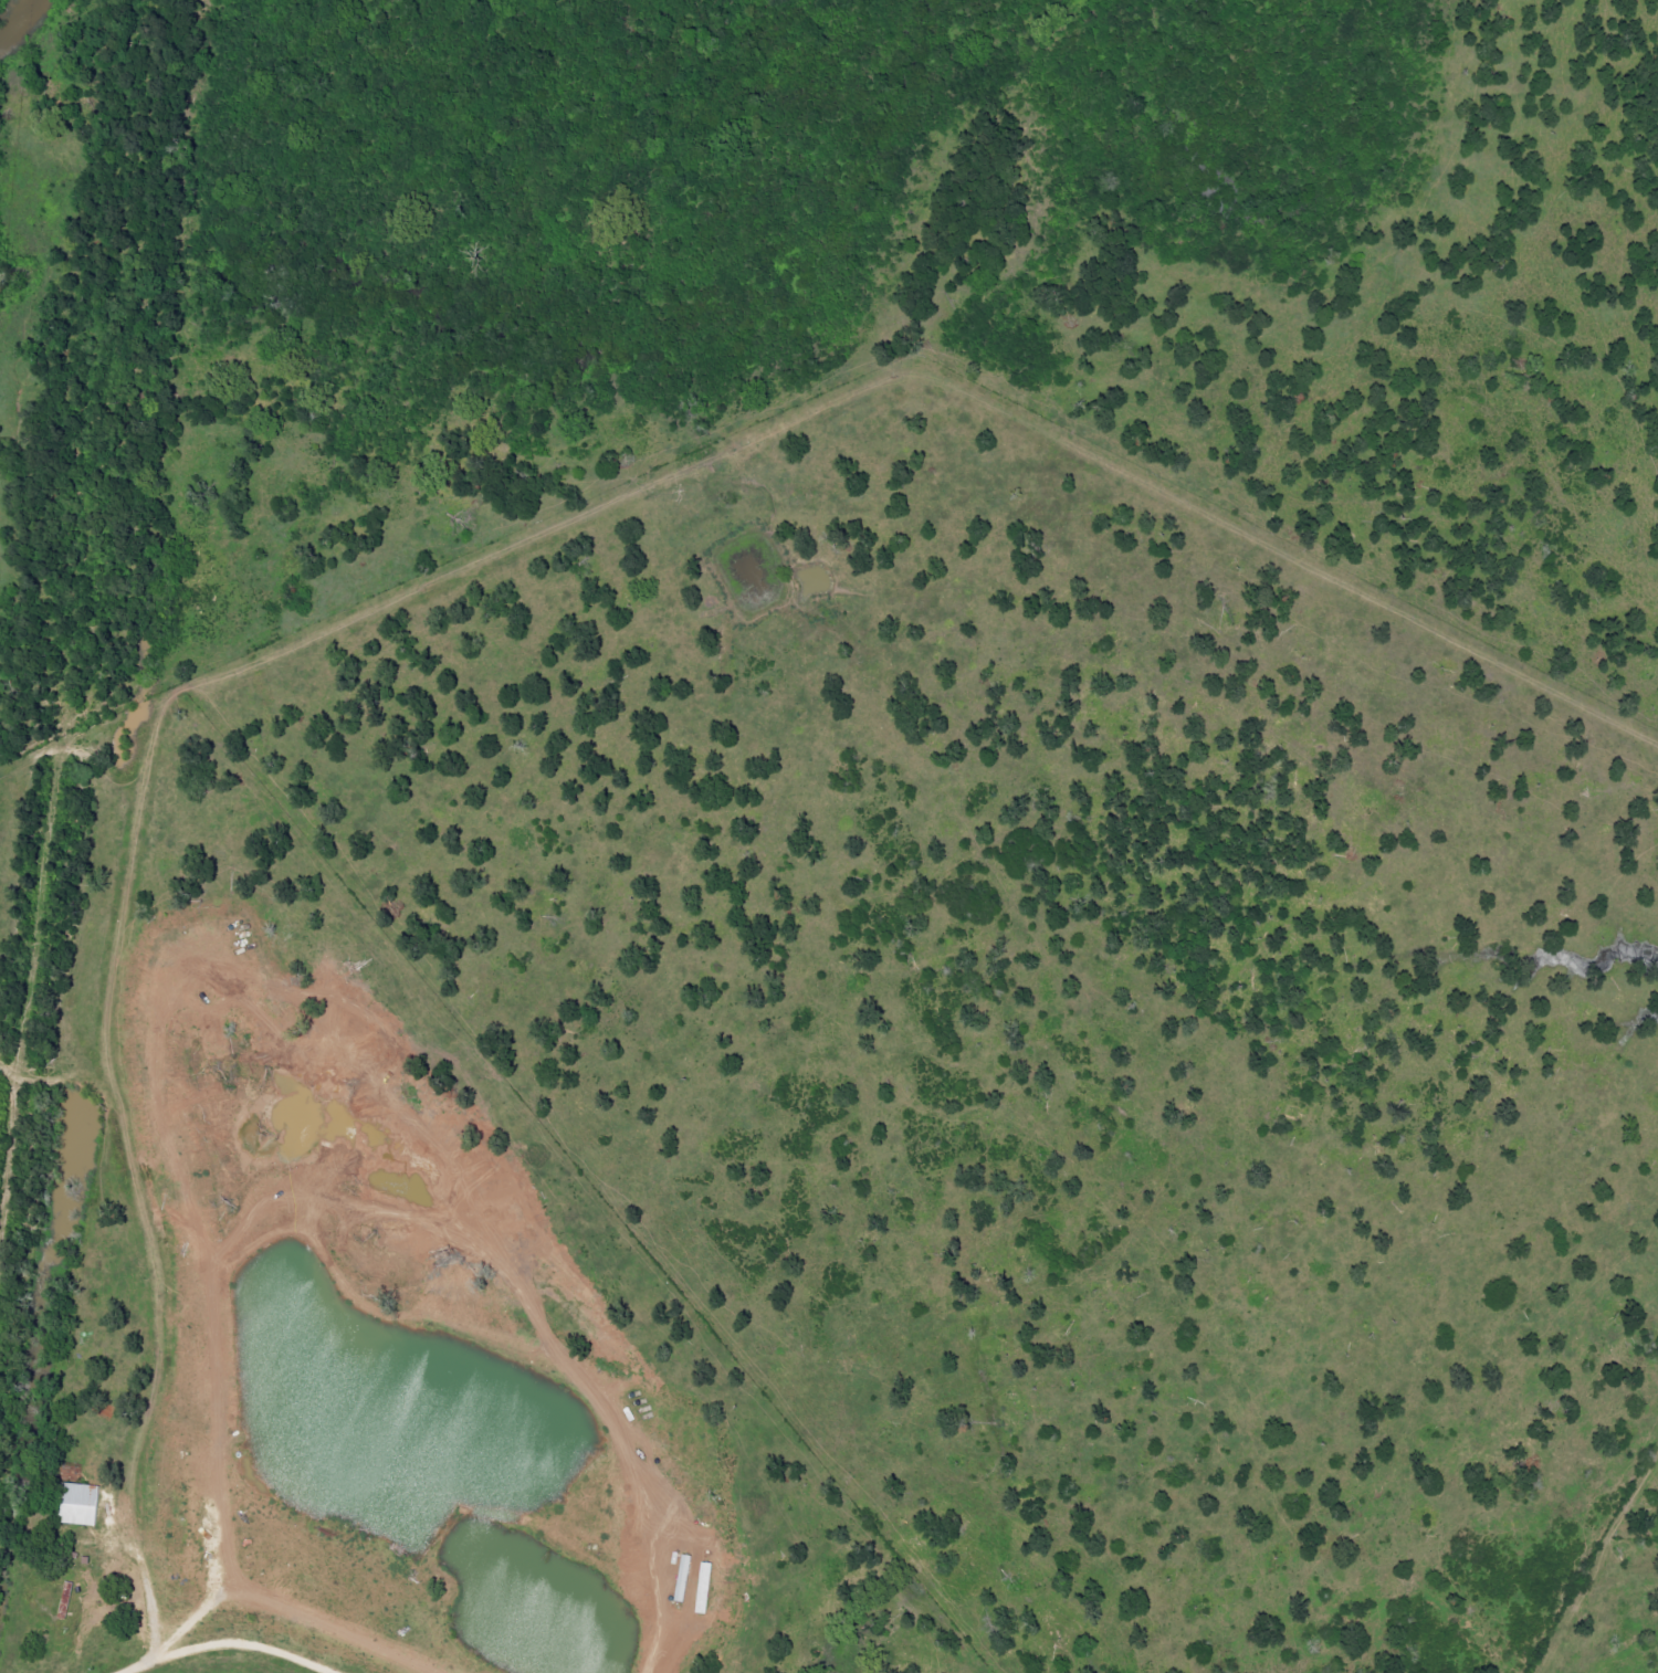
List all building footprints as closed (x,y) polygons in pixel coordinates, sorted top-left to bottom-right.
[(103,1485),(64,1484),(62,1524),(101,1525),(103,1485)]
